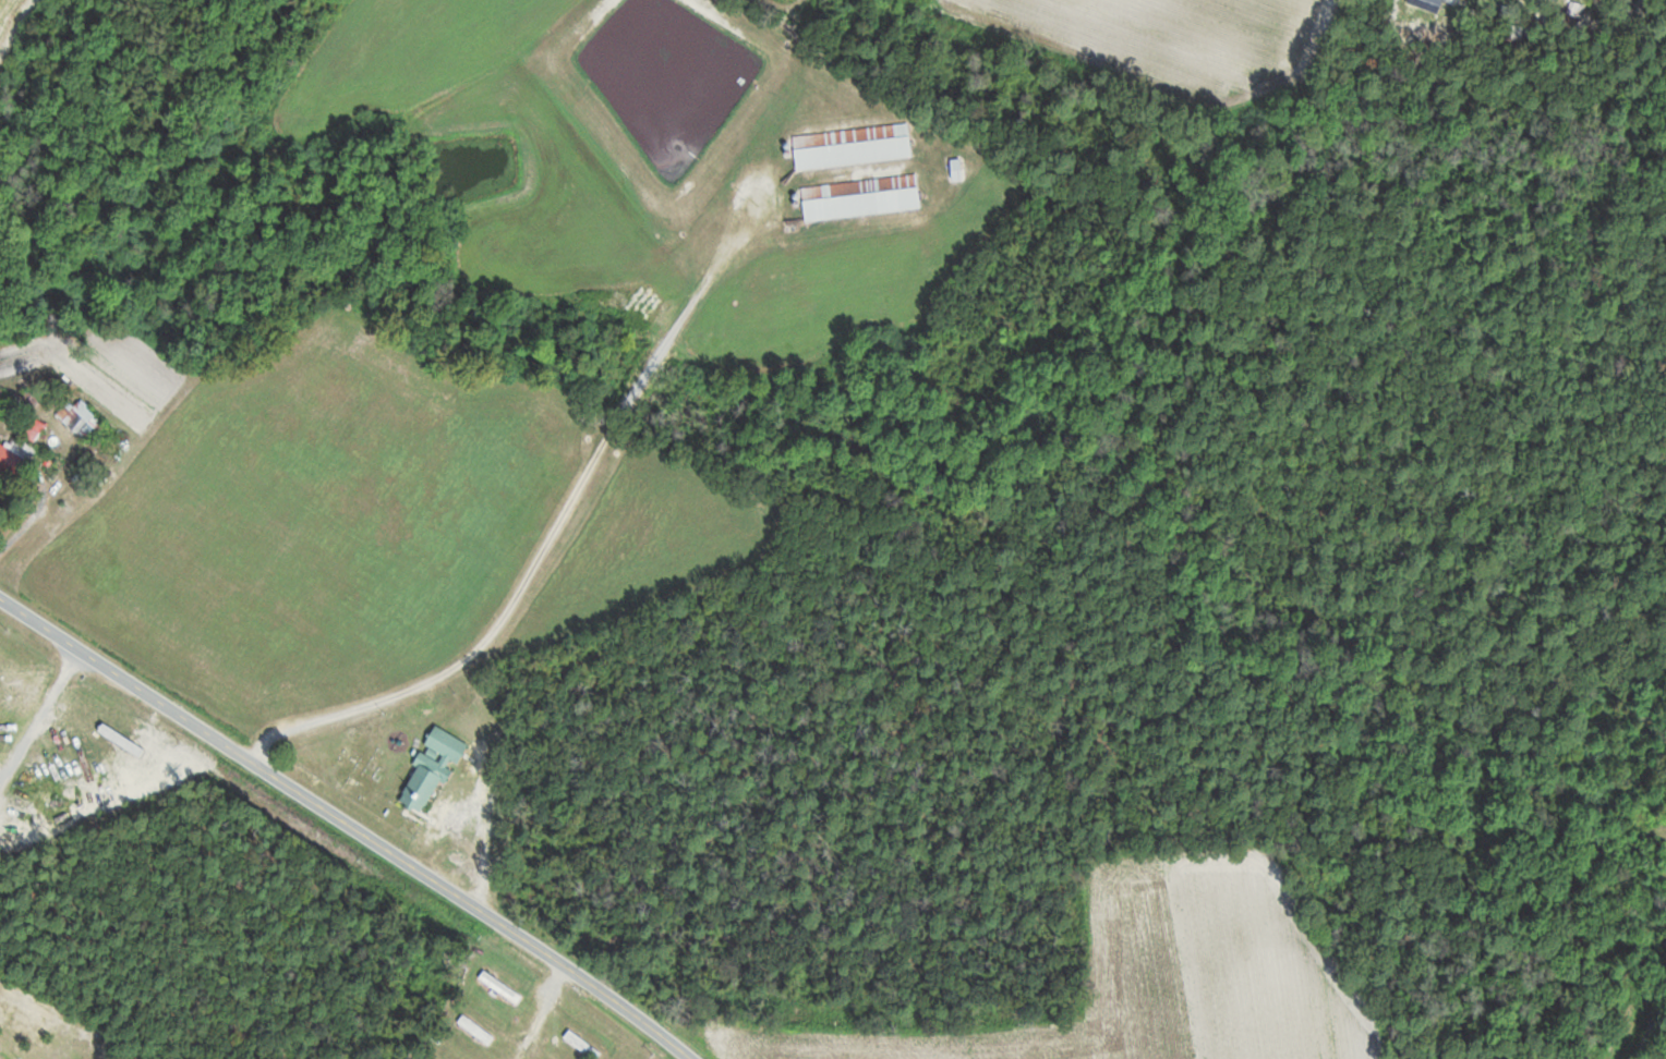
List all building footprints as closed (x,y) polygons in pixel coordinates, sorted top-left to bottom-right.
[(914,159),(911,124),(794,135),(797,170),(914,159)] [(922,209),(919,175),(802,186),(806,221),(922,209)] [(21,403),(34,410),(41,398),(28,391),(21,403)] [(71,402),(60,410),(80,439),(102,424),(84,399),(73,406),(71,402)] [(19,485),(37,446),(15,436),(10,447),(0,442),(0,476),(19,485)] [(471,745),(438,727),(399,802),(426,816),(452,765),(458,769),(471,745)] [(480,978),(517,1005),(523,997),(486,970),(480,978)] [(459,1023),(490,1045),(495,1037),(464,1015),(459,1023)] [(602,1052),(570,1030),(564,1038),(594,1058),(597,1058),(602,1052)]
